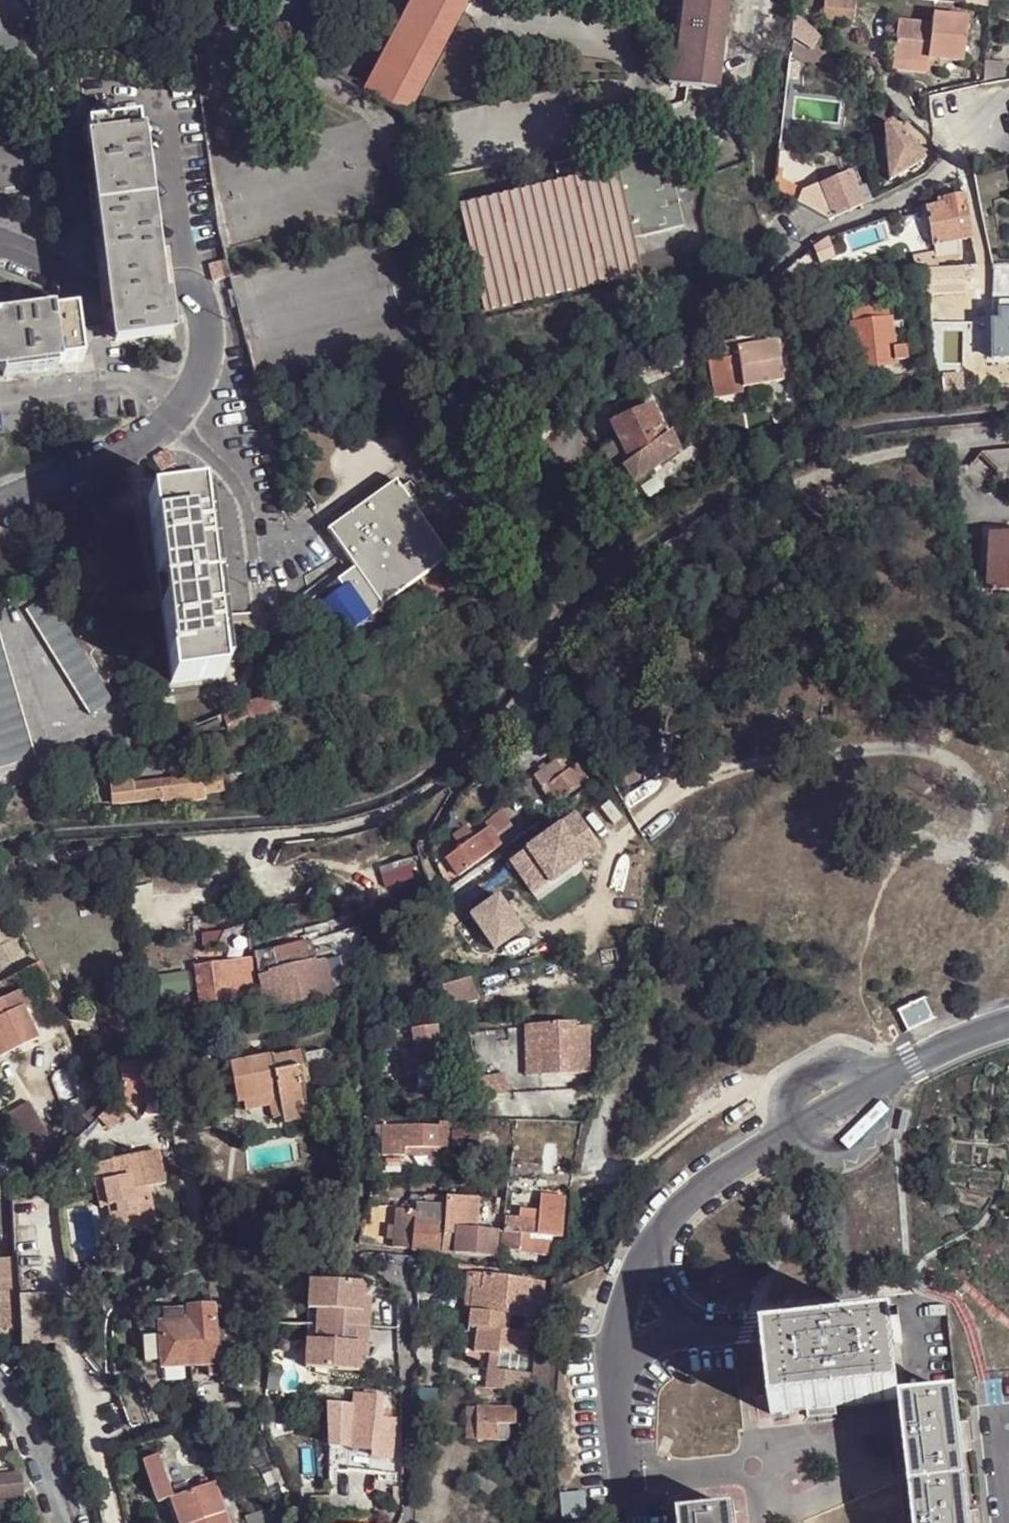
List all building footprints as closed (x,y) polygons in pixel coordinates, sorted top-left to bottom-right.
[(365,91),(364,94),(407,116),(408,113),(467,0),(412,0),(365,91)] [(728,0),(678,0),(669,86),(718,92),(728,0)] [(822,3),(821,18),(849,19),(851,0),(822,0),(822,3)] [(932,25),(898,21),(895,61),(930,65),(931,58),(964,61),(968,19),(933,16),(932,25)] [(825,43),(801,21),(795,40),(811,55),(813,53),(825,43)] [(813,53),(811,55),(797,74),(816,88),(831,68),(813,53)] [(1008,80),(1008,65),(1008,60),(984,57),(982,86),(1008,80)] [(894,69),(929,72),(930,65),(895,61),(894,69)] [(138,122),(87,127),(104,262),(108,292),(113,322),(115,341),(171,334),(164,284),(158,235),(152,236),(148,204),(144,172),(148,172),(148,162),(147,153),(141,153),(138,122)] [(881,128),(881,129),(886,181),(887,182),(888,182),(923,161),(923,160),(915,149),(888,124),(881,128)] [(651,181),(667,177),(659,150),(644,154),(651,181)] [(556,186),(461,210),(486,310),(636,273),(629,240),(684,227),(672,176),(667,177),(651,181),(644,154),(583,169),(581,160),(552,167),(556,186)] [(862,204),(871,199),(858,169),(848,173),(862,204)] [(830,208),(834,217),(862,204),(848,173),(820,185),(830,208)] [(773,190),(799,203),(804,194),(805,191),(775,177),(773,190)] [(813,199),(804,194),(799,203),(808,208),(813,199)] [(932,254),(933,258),(957,255),(956,242),(968,240),(961,195),(943,198),(944,205),(925,208),(932,254)] [(834,217),(830,208),(816,210),(817,212),(832,219),(834,217)] [(957,255),(933,258),(934,267),(957,266),(972,265),(970,252),(957,255)] [(910,257),(912,267),(925,268),(934,267),(933,258),(932,254),(910,257)] [(957,290),(957,266),(934,267),(925,268),(927,292),(957,290)] [(852,326),(857,370),(894,365),(894,359),(908,357),(902,320),(888,321),(887,307),(850,311),(852,326)] [(74,313),(49,316),(48,310),(19,314),(1,317),(0,317),(0,372),(1,372),(3,378),(57,371),(57,365),(81,362),(74,313)] [(992,358),(994,358),(1008,358),(1008,323),(991,324),(992,358)] [(732,349),(731,343),(718,346),(721,361),(706,364),(712,398),(742,393),(741,388),(783,380),(776,341),(732,349)] [(994,358),(993,369),(1008,369),(1008,358),(994,358)] [(650,405),(610,424),(620,441),(602,450),(615,472),(625,467),(635,485),(661,470),(650,452),(669,440),(655,417),(650,405)] [(669,440),(676,453),(681,451),(663,414),(655,417),(669,440)] [(676,453),(669,440),(650,452),(661,470),(679,458),(676,453)] [(975,458),(995,487),(1008,486),(1008,456),(975,458)] [(395,483),(329,530),(360,574),(318,604),(339,634),(448,556),(395,483)] [(172,683),(222,676),(222,668),(227,667),(224,643),(222,628),(208,526),(205,500),(199,501),(198,496),(148,502),(152,525),(150,525),(151,537),(157,575),(165,573),(169,606),(161,607),(168,658),(169,658),(172,683)] [(976,596),(1008,597),(1008,542),(986,542),(986,572),(976,571),(976,596)] [(91,713),(112,700),(47,596),(27,609),(91,713)] [(34,758),(0,644),(0,767),(34,758)] [(322,687),(314,673),(242,707),(223,714),(230,730),(248,722),(322,687)] [(553,760),(533,775),(553,803),(585,780),(568,755),(556,764),(553,760)] [(110,778),(114,803),(133,801),(159,798),(220,795),(218,780),(159,785),(158,782),(132,785),(130,775),(110,778)] [(509,786),(521,803),(531,795),(520,778),(509,786)] [(506,825),(495,811),(482,820),(487,827),(469,839),(460,826),(446,835),(456,849),(446,855),(458,873),(519,830),(512,821),(506,825)] [(563,820),(513,856),(536,889),(587,854),(563,820)] [(536,889),(513,856),(498,867),(521,900),(536,889)] [(413,876),(407,857),(391,863),(397,881),(413,876)] [(523,931),(496,893),(468,912),(494,950),(523,931)] [(220,928),(198,931),(201,950),(223,947),(220,928)] [(303,950),(303,947),(271,955),(276,971),(306,962),(303,950)] [(276,971),(271,955),(255,960),(257,978),(266,1009),(284,1004),(276,971)] [(255,996),(251,960),(225,965),(229,998),(229,1000),(255,996)] [(341,966),(339,961),(322,965),(329,985),(355,978),(351,963),(341,966)] [(308,969),(306,962),(276,971),(284,1004),(315,996),(308,969)] [(229,998),(225,965),(194,969),(198,1002),(229,998)] [(329,985),(322,965),(308,969),(315,996),(330,992),(329,985)] [(469,974),(439,984),(447,1008),(477,999),(469,974)] [(36,1039),(20,1007),(28,1004),(22,990),(0,1001),(0,1057),(36,1039)] [(920,1000),(897,1012),(907,1032),(931,1019),(920,1000)] [(596,1067),(596,1044),(583,1044),(582,1030),(581,1020),(547,1021),(549,1068),(596,1067)] [(549,1068),(547,1021),(521,1022),(525,1069),(549,1068)] [(896,1025),(886,1031),(891,1040),(901,1035),(896,1025)] [(439,1046),(437,1026),(411,1029),(413,1049),(432,1047),(439,1046)] [(583,1044),(596,1044),(595,1029),(582,1030),(583,1044)] [(150,1046),(138,1047),(140,1061),(159,1057),(157,1044),(150,1046)] [(435,1069),(432,1047),(413,1049),(402,1050),(404,1073),(435,1069)] [(230,1066),(238,1104),(244,1104),(281,1097),(284,1117),(285,1123),(309,1119),(302,1083),(300,1075),(307,1073),(304,1056),(273,1060),(273,1058),(230,1066)] [(146,1099),(140,1061),(113,1064),(119,1104),(146,1099)] [(300,1075),(302,1083),(308,1082),(307,1073),(300,1075)] [(436,1087),(435,1078),(412,1080),(413,1089),(436,1087)] [(281,1097),(244,1104),(246,1112),(271,1107),(281,1097)] [(281,1097),(271,1107),(274,1119),(284,1117),(281,1097)] [(44,1134),(25,1102),(1,1116),(20,1148),(44,1134)] [(111,1108),(99,1119),(110,1132),(122,1121),(111,1108)] [(447,1128),(382,1128),(382,1143),(381,1157),(438,1157),(438,1149),(446,1149),(447,1128)] [(107,1230),(151,1221),(142,1186),(158,1181),(152,1148),(84,1165),(90,1190),(98,1189),(101,1205),(107,1230)] [(22,1159),(18,1151),(0,1153),(0,1161),(22,1159)] [(98,1189),(90,1190),(94,1206),(101,1205),(98,1189)] [(511,1233),(500,1231),(498,1249),(550,1255),(552,1237),(557,1237),(561,1198),(535,1195),(533,1211),(513,1209),(511,1233)] [(441,1223),(443,1200),(428,1198),(428,1206),(413,1205),(412,1211),(411,1220),(416,1221),(441,1223)] [(455,1253),(456,1235),(458,1227),(473,1228),(475,1203),(443,1200),(441,1223),(439,1252),(455,1253)] [(411,1220),(412,1211),(398,1210),(393,1246),(414,1249),(416,1221),(411,1220)] [(414,1249),(414,1250),(439,1253),(439,1252),(441,1223),(416,1221),(414,1249)] [(494,1257),(496,1232),(473,1228),(458,1227),(456,1235),(455,1253),(494,1257)] [(13,1325),(8,1254),(0,1255),(0,1327),(13,1325)] [(466,1311),(465,1327),(474,1328),(471,1351),(488,1353),(497,1354),(498,1348),(526,1350),(528,1332),(506,1330),(507,1315),(524,1316),(524,1321),(532,1322),(540,1293),(537,1293),(538,1281),(463,1274),(462,1290),(468,1290),(466,1311)] [(323,1309),(324,1282),(309,1281),(308,1308),(317,1309),(323,1309)] [(368,1344),(370,1312),(362,1311),(363,1298),(363,1284),(324,1282),(323,1309),(317,1309),(315,1342),(321,1342),(320,1369),(359,1371),(360,1357),(360,1344),(368,1344)] [(468,1290),(462,1290),(459,1311),(466,1311),(468,1290)] [(363,1298),(362,1311),(370,1312),(370,1299),(363,1298)] [(47,1340),(44,1308),(24,1310),(27,1342),(47,1340)] [(206,1364),(216,1363),(211,1308),(186,1310),(187,1323),(158,1326),(159,1333),(161,1358),(162,1368),(190,1366),(206,1364)] [(157,1313),(158,1326),(187,1323),(186,1310),(157,1313)] [(159,1333),(141,1334),(143,1360),(161,1358),(159,1333)] [(892,1339),(766,1355),(774,1429),(811,1424),(837,1421),(899,1414),(894,1360),(903,1359),(902,1345),(892,1346),(892,1339)] [(305,1368),(320,1369),(321,1342),(315,1342),(306,1341),(305,1368)] [(368,1344),(360,1344),(360,1357),(367,1357),(368,1344)] [(527,1392),(528,1372),(495,1369),(497,1354),(488,1353),(485,1380),(467,1380),(467,1390),(485,1390),(527,1392)] [(216,1375),(216,1363),(206,1364),(207,1376),(216,1375)] [(207,1376),(206,1364),(190,1366),(192,1381),(207,1379),(207,1376)] [(412,1377),(412,1388),(415,1387),(422,1388),(422,1376),(412,1377)] [(415,1387),(415,1415),(441,1416),(442,1389),(426,1388),(422,1388),(415,1387)] [(352,1415),(349,1448),(347,1468),(347,1470),(388,1475),(393,1420),(379,1418),(381,1399),(355,1395),(353,1406),(352,1413),(352,1415)] [(503,1404),(466,1403),(466,1438),(502,1438),(503,1404)] [(911,1514),(969,1507),(966,1479),(963,1453),(958,1407),(899,1414),(911,1514)] [(349,1448),(352,1415),(328,1414),(328,1445),(349,1448)] [(837,1421),(811,1424),(813,1435),(838,1432),(837,1421)] [(963,1453),(966,1479),(976,1477),(974,1451),(963,1453)] [(343,1468),(344,1456),(328,1454),(328,1466),(343,1468)] [(170,1498),(155,1456),(140,1461),(157,1504),(170,1498)] [(0,1469),(0,1494),(23,1491),(20,1467),(0,1469)] [(464,1481),(482,1496),(491,1486),(473,1470),(464,1481)] [(211,1483),(170,1498),(180,1522),(225,1522),(211,1483)] [(969,1507),(911,1514),(911,1522),(971,1522),(969,1507)] [(264,1510),(245,1516),(247,1522),(269,1522),(264,1510)]
